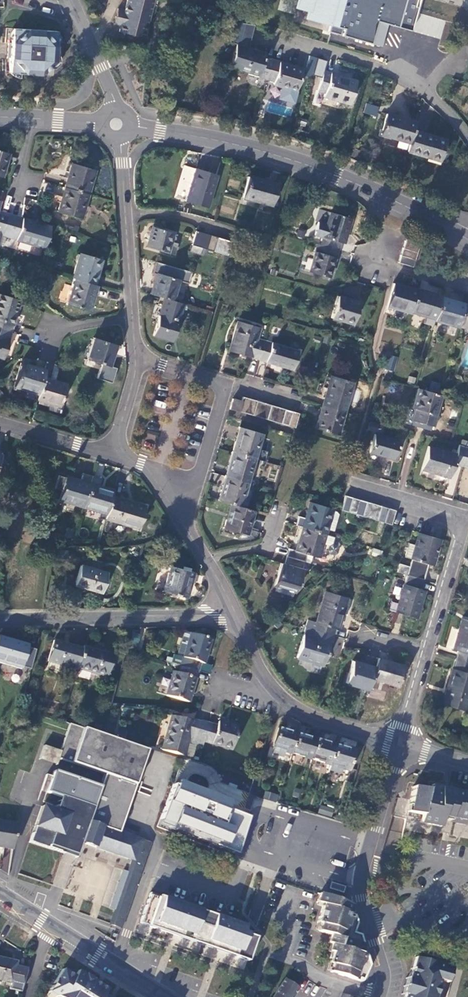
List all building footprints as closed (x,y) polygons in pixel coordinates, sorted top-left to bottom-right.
[(124,10),(117,8),(113,24),(120,27),(119,32),(143,39),(153,0),(127,0),(124,10)] [(294,8),(309,12),(307,18),(330,25),(328,32),(339,35),(341,28),(344,29),(342,36),(371,44),(378,21),(398,27),(404,6),(414,9),(416,0),(296,0),(294,8)] [(253,26),(236,22),(229,43),(236,45),(229,68),(265,79),(271,60),(263,58),(265,52),(247,47),(253,26)] [(55,61),(57,31),(5,28),(4,43),(8,43),(8,55),(8,58),(10,58),(9,73),(20,74),(39,75),(55,61)] [(316,58),(308,56),(303,75),(310,77),(316,58)] [(271,60),(265,79),(273,81),(273,84),(282,87),(278,98),(292,103),(295,91),(302,69),(287,65),(286,67),(278,65),(279,62),(271,60)] [(323,71),(317,90),(325,92),(324,96),(350,104),(357,81),(323,71)] [(376,117),(379,107),(366,103),(363,112),(376,117)] [(386,113),(379,134),(408,143),(412,130),(415,122),(386,113)] [(412,130),(408,143),(406,151),(440,161),(446,140),(412,130)] [(72,163),(64,187),(87,194),(95,170),(72,163)] [(195,169),(186,200),(207,207),(217,175),(195,169)] [(248,176),(242,197),(272,205),(277,184),(248,176)] [(64,187),(57,212),(80,218),(87,194),(64,187)] [(3,233),(9,215),(0,212),(0,232),(3,233)] [(327,224),(318,222),(314,235),(323,238),(320,245),(336,250),(338,242),(343,243),(350,218),(330,212),(327,224)] [(9,215),(3,233),(17,237),(16,240),(45,248),(51,227),(9,215)] [(153,227),(147,247),(173,255),(177,243),(171,241),(173,233),(153,227)] [(196,231),(191,245),(199,247),(203,233),(196,231)] [(203,233),(199,247),(202,248),(206,249),(210,235),(203,233)] [(407,234),(405,241),(419,245),(421,238),(407,234)] [(210,235),(206,249),(213,251),(217,237),(210,235)] [(217,237),(213,251),(220,253),(224,239),(217,237)] [(224,239),(220,253),(227,255),(232,241),(224,239)] [(405,241),(403,248),(417,253),(419,245),(405,241)] [(316,244),(308,272),(328,278),(336,250),(320,245),(316,244)] [(191,245),(190,251),(200,254),(202,248),(199,247),(191,245)] [(403,248),(400,255),(415,260),(417,253),(403,248)] [(79,253),(72,278),(74,279),(93,284),(101,259),(79,253)] [(400,255),(398,263),(412,267),(415,260),(400,255)] [(156,274),(150,294),(164,298),(172,300),(178,280),(156,274)] [(74,279),(67,304),(88,310),(96,285),(93,284),(74,279)] [(393,283),(386,306),(410,313),(410,312),(417,290),(393,283)] [(417,289),(417,290),(410,312),(434,319),(441,297),(441,296),(417,289)] [(11,333),(21,300),(0,294),(0,330),(11,333)] [(337,295),(331,318),(352,324),(359,302),(337,295)] [(434,319),(434,320),(458,327),(458,326),(465,304),(441,297),(434,319)] [(164,298),(153,336),(173,341),(182,309),(186,310),(187,305),(183,304),(172,300),(164,298)] [(458,326),(467,329),(467,304),(465,303),(465,304),(458,326)] [(237,320),(230,347),(235,349),(234,352),(258,359),(264,340),(257,338),(260,327),(237,320)] [(3,359),(11,333),(0,330),(0,358),(3,359)] [(93,339),(86,360),(108,367),(115,345),(93,339)] [(264,340),(258,359),(293,370),(299,351),(264,340)] [(393,371),(397,357),(388,354),(384,369),(393,371)] [(20,363),(13,386),(38,394),(43,377),(45,370),(20,363)] [(331,375),(322,406),(343,412),(352,381),(331,375)] [(43,377),(38,394),(36,399),(59,406),(66,384),(43,377)] [(389,380),(383,403),(409,410),(415,387),(389,380)] [(417,388),(411,408),(415,408),(411,420),(433,427),(442,395),(438,394),(417,388)] [(242,397),(241,401),(238,411),(245,413),(249,399),(242,397)] [(232,399),(230,409),(238,411),(241,401),(232,399)] [(249,399),(245,413),(252,415),(256,401),(249,399)] [(256,401),(252,415),(259,417),(263,403),(256,401)] [(263,403),(259,417),(266,419),(270,405),(263,403)] [(270,405),(266,419),(273,421),(277,407),(270,405)] [(322,406),(315,428),(336,435),(343,412),(322,406)] [(277,407),(273,421),(280,423),(284,409),(277,407)] [(284,409),(280,423),(287,426),(291,411),(284,409)] [(291,411),(287,426),(294,428),(298,413),(291,411)] [(239,427),(231,452),(255,459),(262,434),(239,427)] [(374,434),(369,452),(394,459),(400,441),(374,434)] [(428,446),(421,469),(450,477),(454,463),(462,465),(467,447),(459,444),(456,454),(428,446)] [(231,452),(224,476),(247,483),(255,459),(231,452)] [(54,489),(61,491),(59,500),(83,507),(92,476),(82,473),(80,481),(65,477),(65,478),(58,476),(54,489)] [(92,476),(83,507),(107,514),(112,496),(113,491),(99,487),(101,479),(92,476)] [(224,476),(217,500),(230,504),(240,507),(247,483),(224,476)] [(342,504),(340,510),(348,512),(352,497),(345,495),(342,504)] [(112,496),(107,514),(105,519),(139,529),(146,506),(112,496)] [(352,497),(348,512),(355,514),(359,500),(352,497)] [(359,500),(355,514),(362,516),(366,502),(359,500)] [(298,516),(295,526),(302,528),(326,534),(327,529),(333,511),(333,508),(310,502),(305,518),(298,516)] [(366,502),(362,516),(369,518),(373,504),(366,502)] [(230,504),(223,528),(246,535),(253,511),(240,507),(230,504)] [(373,504),(369,518),(376,520),(381,506),(373,504)] [(381,506),(376,520),(384,522),(388,508),(381,506)] [(388,508),(384,522),(391,525),(395,510),(388,508)] [(302,528),(295,551),(288,549),(286,557),(305,562),(307,554),(319,558),(326,534),(302,528)] [(418,533),(415,545),(411,558),(411,559),(408,566),(398,563),(396,572),(406,575),(423,580),(428,564),(432,565),(440,539),(418,533)] [(415,545),(408,543),(404,556),(411,558),(415,545)] [(286,557),(284,564),(280,563),(274,585),(276,585),(294,590),(296,591),(302,570),(307,572),(310,564),(305,562),(286,557)] [(80,565),(75,583),(89,587),(89,589),(101,592),(107,573),(80,565)] [(168,566),(162,590),(187,597),(194,573),(168,566)] [(406,575),(395,612),(415,617),(419,606),(420,606),(424,590),(420,589),(423,580),(406,575)] [(294,590),(276,585),(274,591),(292,596),(294,590)] [(325,591),(316,622),(307,619),(305,627),(332,635),(334,628),(338,629),(347,598),(325,591)] [(453,649),(458,650),(455,659),(467,663),(467,620),(461,619),(453,649)] [(305,627),(297,657),(323,665),(332,635),(305,627)] [(191,634),(187,649),(185,648),(180,666),(197,671),(200,662),(203,664),(210,639),(191,634)] [(0,664),(1,662),(21,668),(26,648),(18,646),(19,643),(0,638),(0,664)] [(52,641),(46,661),(75,670),(76,669),(81,649),(52,641)] [(82,647),(81,649),(76,669),(106,678),(113,656),(82,647)] [(375,667),(371,678),(398,686),(404,666),(377,658),(375,667)] [(442,704),(465,711),(467,701),(467,663),(455,659),(442,704)] [(352,660),(345,683),(368,690),(371,678),(375,667),(352,660)] [(203,664),(200,662),(197,671),(209,674),(211,666),(203,664)] [(180,666),(178,673),(173,672),(166,695),(188,702),(197,671),(180,666)] [(171,716),(161,750),(184,756),(184,754),(192,757),(195,745),(202,747),(203,741),(208,724),(194,720),(193,722),(171,716)] [(208,724),(203,741),(232,750),(238,727),(218,721),(216,726),(208,724)] [(99,787),(87,822),(119,832),(147,750),(116,740),(69,724),(58,759),(103,774),(99,787)] [(278,728),(272,748),(273,748),(272,753),(282,756),(284,751),(291,753),(297,734),(278,728)] [(297,734),(291,753),(311,759),(316,739),(297,734)] [(316,739),(311,759),(330,764),(336,745),(316,739)] [(336,745),(330,764),(328,770),(341,774),(342,768),(349,770),(355,750),(336,745)] [(125,915),(150,843),(119,832),(87,822),(99,787),(52,771),(45,792),(57,796),(53,810),(42,806),(29,842),(63,854),(64,851),(77,855),(81,842),(133,859),(129,872),(124,870),(111,908),(115,910),(114,911),(125,915)] [(252,814),(173,784),(157,826),(176,833),(177,829),(240,852),(252,814)] [(407,816),(420,819),(420,822),(441,826),(443,815),(467,820),(467,793),(440,788),(439,791),(412,786),(407,816)] [(277,803),(279,796),(266,792),(264,799),(277,803)] [(334,809),(321,805),(318,813),(332,817),(334,809)] [(12,849),(16,824),(0,821),(0,847),(12,849)] [(180,931),(178,936),(205,946),(207,940),(216,943),(215,946),(235,953),(234,955),(248,960),(256,936),(243,932),(245,925),(150,893),(140,924),(155,929),(156,926),(169,931),(170,928),(180,931)] [(319,894),(316,903),(322,905),(316,922),(320,924),(318,931),(330,935),(327,943),(330,944),(328,951),(331,952),(328,963),(332,965),(330,971),(358,981),(359,978),(363,979),(368,969),(366,968),(369,961),(366,955),(360,953),(363,943),(360,935),(353,932),(357,923),(354,914),(349,912),(351,905),(319,894)] [(121,927),(125,915),(114,911),(110,923),(121,927)] [(403,996),(447,996),(457,962),(416,950),(403,996)] [(0,958),(0,980),(11,983),(15,966),(16,962),(0,958)] [(27,969),(15,966),(9,988),(21,992),(27,969)] [(45,996),(106,996),(90,988),(92,985),(88,983),(90,979),(83,975),(80,981),(61,970),(45,996)] [(273,996),(292,996),(298,988),(284,980),(273,996)]
